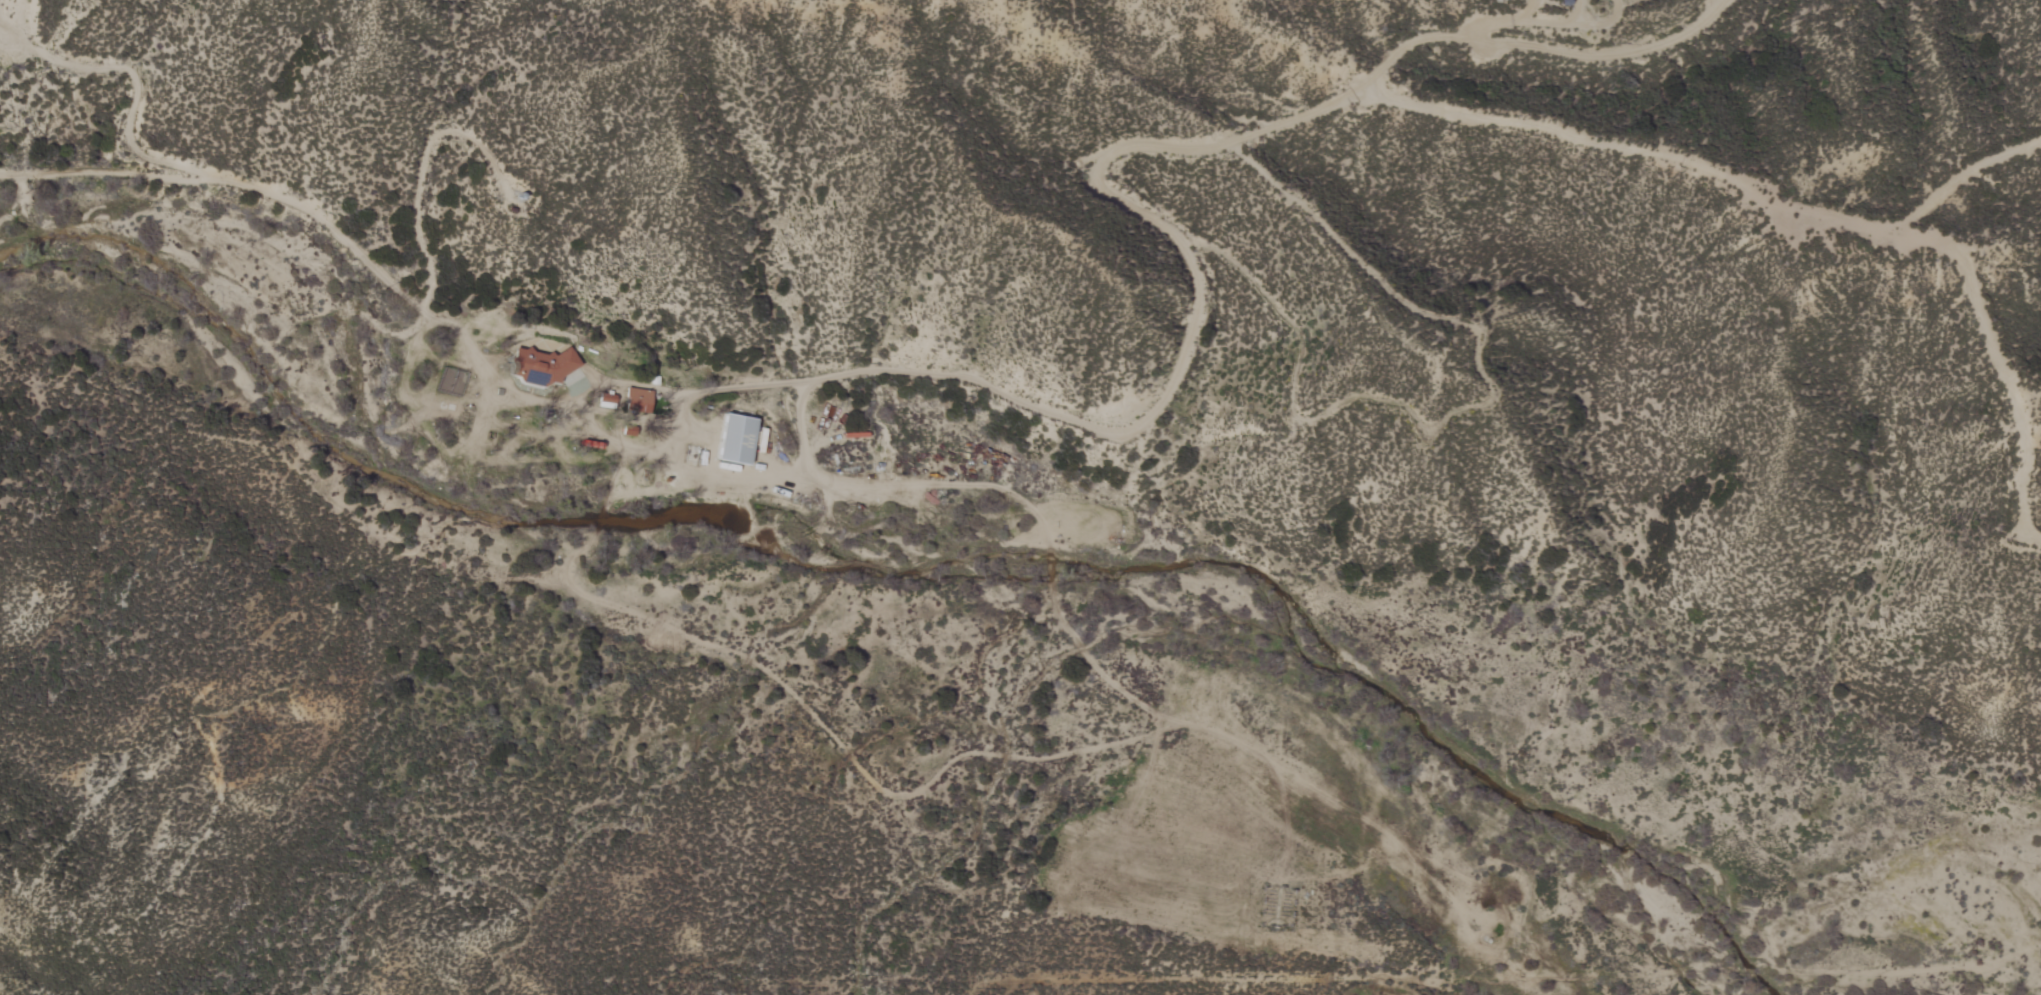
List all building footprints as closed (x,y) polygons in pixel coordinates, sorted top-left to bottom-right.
[(721,460),(753,465),(759,418),(727,413),(721,460)]
